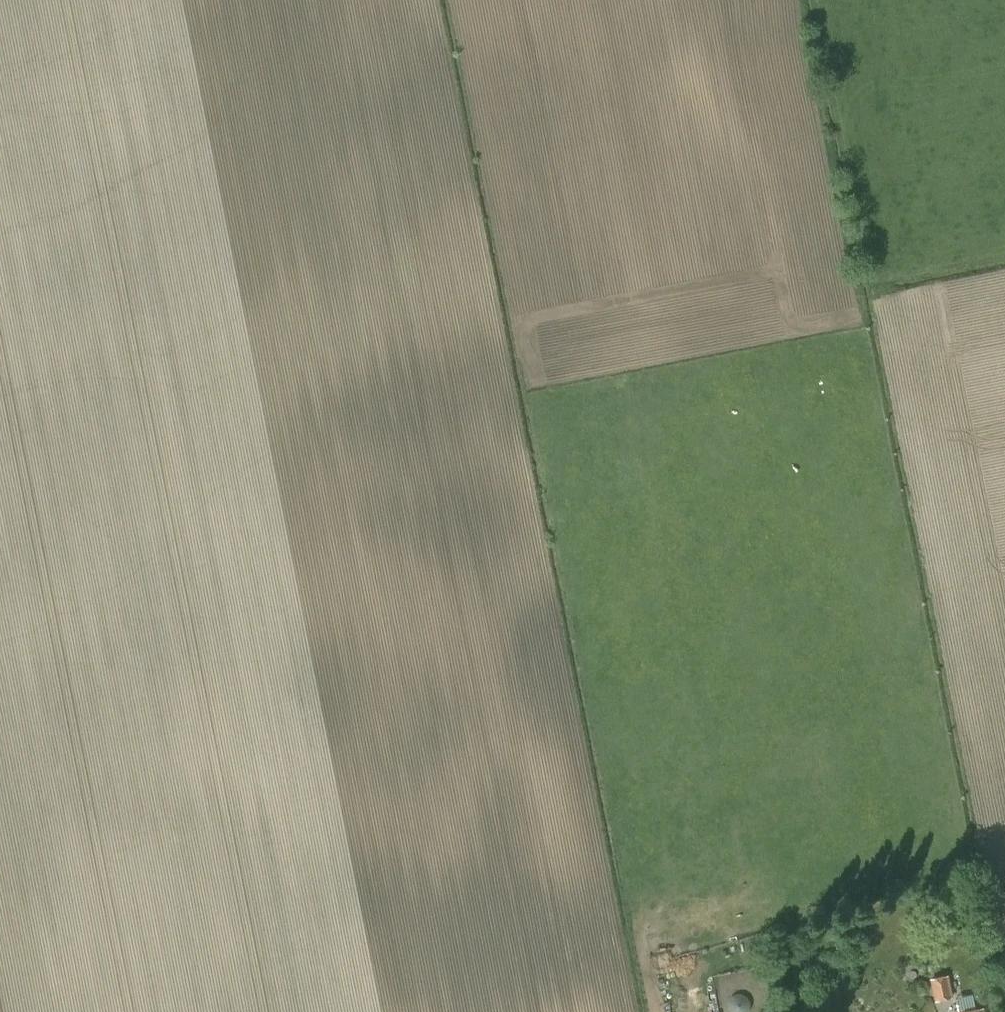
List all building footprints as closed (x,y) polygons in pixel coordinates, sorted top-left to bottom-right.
[(947,975),(931,978),(931,979),(935,1000),(951,996),(947,975)] [(727,1005),(727,1006),(727,1007),(727,1008),(728,1009),(728,1010),(728,1011),(729,1011),(748,1011),(749,1011),(750,1010),(750,1009),(750,1008),(750,1007),(750,1006),(751,1006),(751,1005),(751,1004),(750,1004),(750,1003),(750,1002),(750,1001),(749,1000),(749,999),(748,999),(748,998),(748,997),(747,997),(746,996),(745,995),(744,995),(743,994),(742,994),(741,994),(740,993),(739,993),(738,993),(737,993),(737,994),(736,994),(735,994),(734,994),(734,995),(733,995),(732,995),(732,996),(731,996),(731,997),(730,997),(730,998),(729,998),(729,999),(728,1000),(728,1001),(727,1002),(727,1003),(727,1004),(727,1005)]
